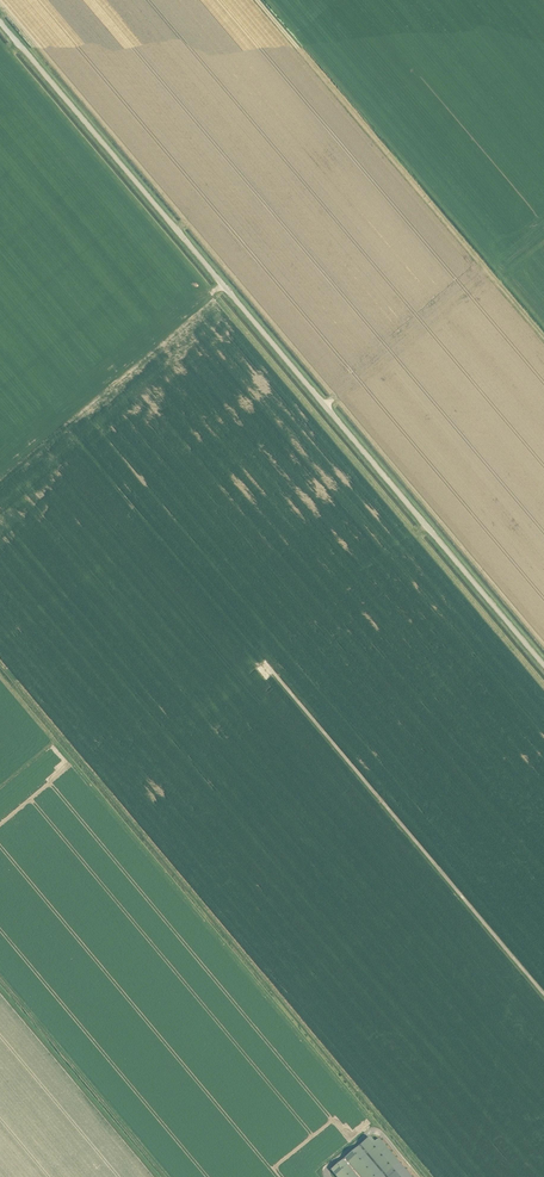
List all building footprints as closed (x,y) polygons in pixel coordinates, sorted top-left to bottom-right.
[(379,1138),(374,1142),(371,1138),(332,1171),(337,1176),(412,1176),(379,1138)]
